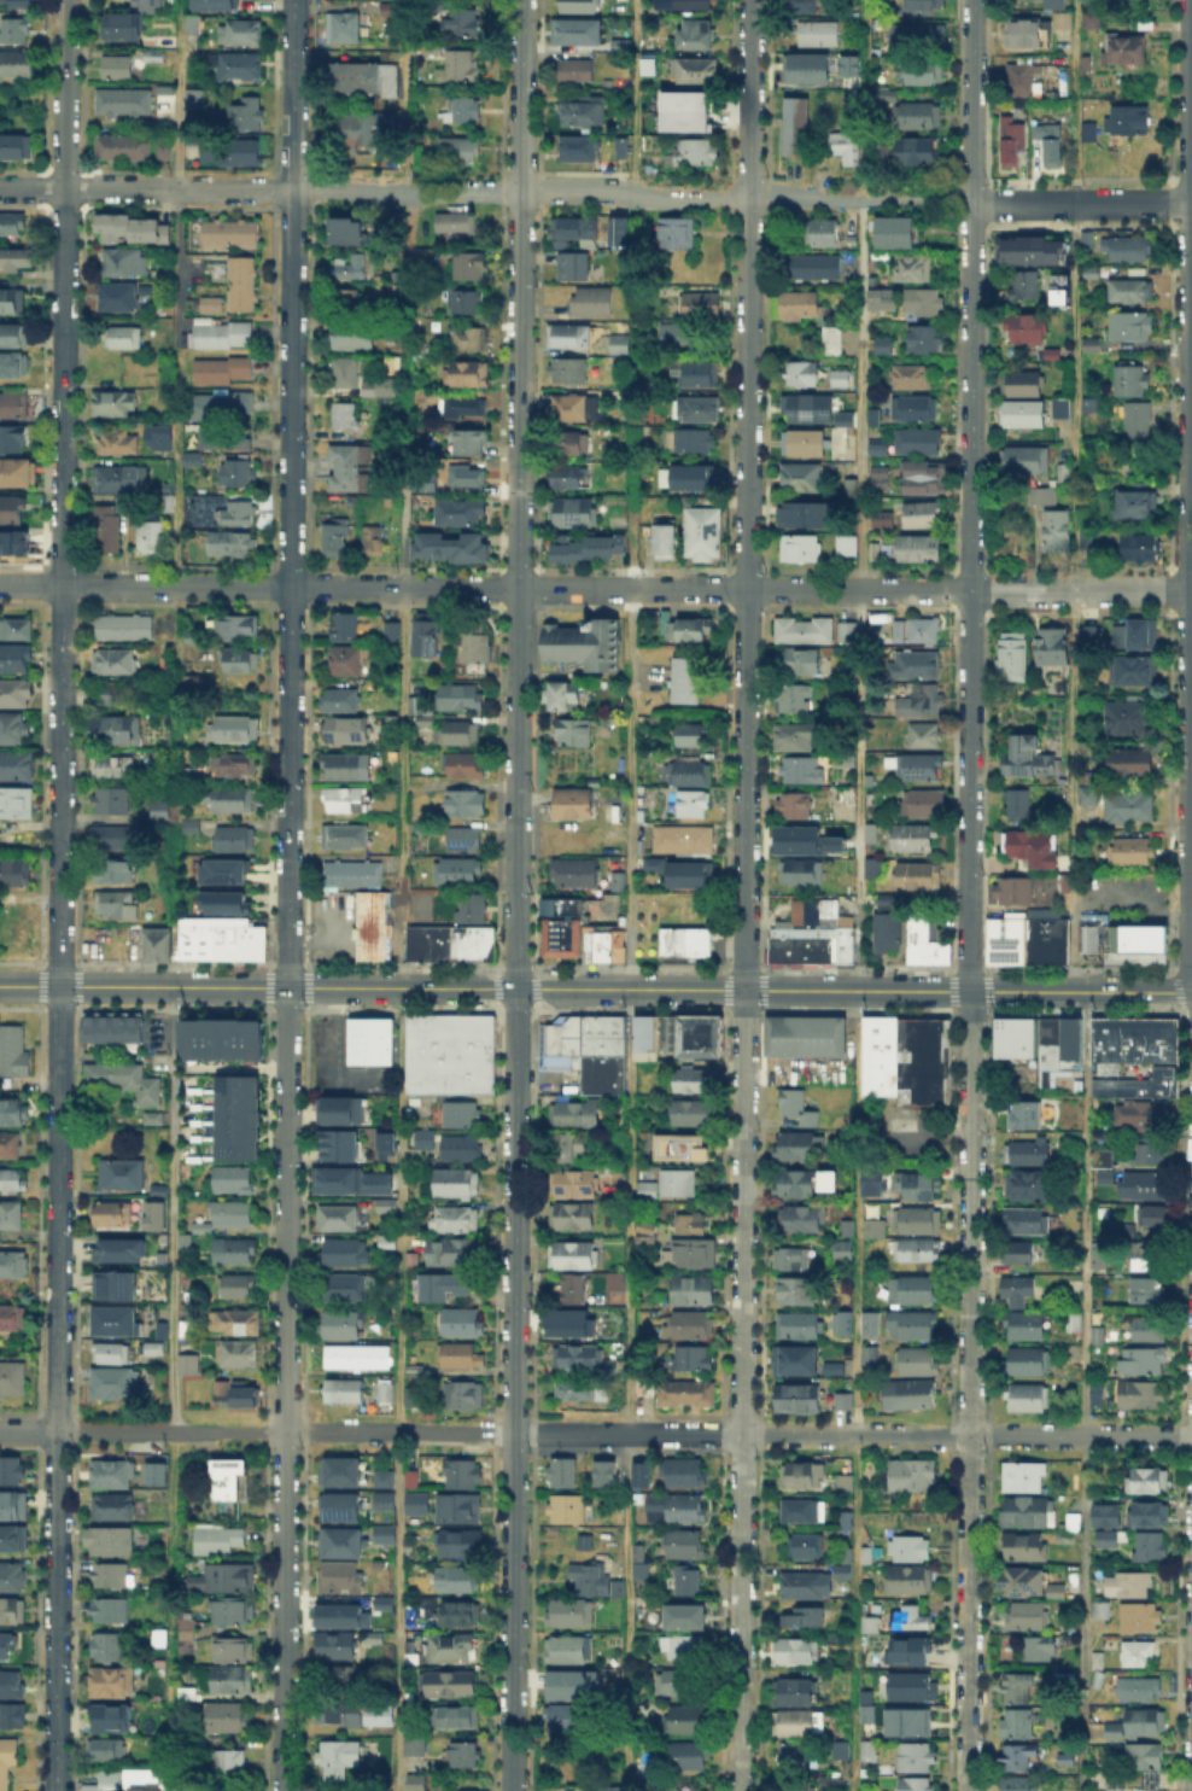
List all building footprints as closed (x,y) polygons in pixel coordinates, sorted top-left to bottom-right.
[(10,7),(10,0),(31,0),(31,8),(10,7)] [(159,10),(159,0),(130,0),(130,10),(159,10)] [(200,10),(200,0),(236,0),(236,10),(200,10)] [(433,8),(433,0),(444,0),(444,8),(433,8)] [(563,13),(563,0),(598,0),(598,13),(563,13)] [(709,0),(654,0),(654,7),(709,9),(709,0)] [(784,14),(784,0),(816,0),(816,14),(784,14)] [(902,13),(902,0),(943,0),(943,13),(902,13)] [(1040,8),(1040,0),(1062,0),(1062,8),(1040,8)] [(1105,5),(1105,29),(1085,29),(1085,4),(1105,5)] [(403,6),(403,16),(384,16),(384,6),(403,6)] [(449,36),(449,7),(477,7),(477,36),(449,36)] [(187,10),(198,10),(198,35),(187,35),(187,10)] [(1050,28),(1050,11),(1069,11),(1069,28),(1050,28)] [(106,40),(106,13),(145,13),(145,40),(106,40)] [(362,16),(362,46),(329,46),(329,14),(362,16)] [(554,16),(598,16),(598,41),(597,41),(597,43),(554,43),(554,42),(548,42),(548,16),(554,16)] [(1038,16),(1038,46),(1001,46),(1001,16),(1038,16)] [(1,21),(29,21),(29,43),(1,43),(1,21)] [(263,23),(263,45),(221,45),(221,23),(263,23)] [(680,48),(680,23),(712,23),(712,48),(680,48)] [(799,43),(800,23),(839,23),(839,45),(799,43)] [(890,46),(890,24),(943,24),(943,46),(890,46)] [(1105,35),(1120,35),(1120,39),(1146,39),(1146,65),(1105,65),(1105,35)] [(608,37),(629,37),(629,49),(608,49),(608,37)] [(165,52),(164,64),(145,64),(145,52),(165,52)] [(472,52),(472,59),(483,59),(483,78),(446,78),(446,68),(436,68),(437,54),(446,54),(446,52),(472,52)] [(33,77),(0,77),(0,53),(33,54),(33,77)] [(639,74),(654,74),(654,53),(639,53),(639,74)] [(841,54),(841,68),(831,68),(831,86),(787,86),(787,53),(841,54)] [(204,64),(204,54),(261,56),(261,84),(229,84),(229,87),(216,87),(216,64),(204,64)] [(100,77),(100,56),(132,56),(132,77),(100,77)] [(843,58),(860,58),(860,75),(843,75),(843,58)] [(1034,97),(1005,95),(1005,65),(1018,65),(1018,58),(1034,58),(1034,97)] [(592,62),(592,84),(560,84),(560,62),(592,62)] [(718,62),(718,86),(676,84),(676,62),(718,62)] [(907,63),(943,64),(943,86),(907,86),(907,63)] [(384,65),(381,94),(323,94),(323,64),(381,64),(384,65)] [(384,99),(384,65),(402,65),(402,99),(384,99)] [(659,89),(706,91),(705,110),(659,110),(659,89)] [(93,115),(93,91),(154,91),(154,115),(93,115)] [(203,92),(203,110),(188,110),(188,92),(203,92)] [(898,92),(898,103),(882,103),(882,92),(898,92)] [(807,123),(806,157),(782,157),(783,98),(807,99),(807,123)] [(450,123),(450,99),(480,99),(480,123),(450,123)] [(264,101),(264,130),(232,130),(232,101),(264,101)] [(563,127),(563,101),(603,101),(603,127),(563,127)] [(1133,101),(1133,109),(1147,109),(1147,133),(1112,133),(1112,132),(1106,132),(1106,118),(1112,118),(1112,101),(1133,101)] [(940,106),(940,128),(895,128),(895,106),(940,106)] [(705,110),(659,110),(659,130),(705,130),(705,110)] [(374,146),(340,146),(340,113),(392,113),(392,134),(375,134),(374,146)] [(1003,117),(1027,117),(1027,168),(1003,168),(1003,117)] [(1095,122),(1095,144),(1085,144),(1085,122),(1095,122)] [(1062,127),(1062,168),(1040,168),(1041,126),(1062,127)] [(92,158),(92,135),(146,135),(146,158),(92,158)] [(837,156),(829,156),(829,135),(857,136),(857,167),(837,167),(837,156)] [(896,167),(896,136),(935,136),(935,167),(896,167)] [(42,159),(0,159),(0,138),(42,138),(42,159)] [(153,157),(153,138),(170,138),(170,157),(153,157)] [(442,138),(480,138),(480,167),(442,167),(442,138)] [(562,138),(601,138),(601,164),(562,163),(562,138)] [(615,138),(627,138),(627,158),(615,158),(615,138)] [(205,162),(205,141),(218,141),(218,162),(205,162)] [(228,165),(228,141),(258,141),(258,165),(228,165)] [(678,167),(679,142),(717,142),(717,167),(678,167)] [(876,163),(876,147),(889,147),(889,163),(876,163)] [(684,220),(684,210),(695,210),(695,246),(658,246),(659,220),(684,220)] [(129,212),(129,217),(158,217),(157,222),(168,223),(168,240),(127,240),(127,234),(93,233),(93,212),(129,212)] [(25,234),(0,234),(0,215),(27,216),(25,234)] [(475,215),(475,233),(434,233),(434,215),(475,215)] [(256,220),(255,244),(200,244),(200,218),(256,220)] [(551,220),(598,221),(598,240),(551,240),(551,220)] [(807,221),(837,221),(837,250),(807,250),(807,221)] [(921,221),(921,249),(880,249),(880,221),(921,221)] [(368,224),(368,245),(333,245),(333,223),(368,224)] [(615,241),(615,223),(629,223),(629,241),(615,241)] [(1082,249),(1082,232),(1095,232),(1095,249),(1082,249)] [(997,262),(1064,263),(1064,237),(997,235),(997,262)] [(1106,259),(1106,239),(1150,239),(1150,259),(1106,259)] [(105,275),(105,249),(147,249),(147,276),(105,275)] [(6,267),(0,267),(0,250),(35,250),(35,267),(23,267),(22,275),(6,275),(6,267)] [(252,310),(228,310),(228,255),(252,255),(252,310)] [(454,256),(487,256),(487,281),(454,281),(454,256)] [(557,256),(590,256),(590,281),(557,281),(557,256)] [(793,281),(793,256),(840,256),(840,281),(793,281)] [(329,263),(355,263),(355,257),(366,257),(366,280),(329,280),(329,263)] [(895,280),(895,258),(930,258),(930,280),(895,280)] [(1083,269),(1099,269),(1099,278),(1083,278),(1083,269)] [(1013,273),(1040,273),(1040,303),(1013,303),(1013,273)] [(1067,303),(1067,273),(1050,273),(1050,303),(1067,303)] [(1112,284),(1156,284),(1156,305),(1112,305),(1112,284)] [(139,285),(139,314),(100,314),(101,285),(139,285)] [(402,286),(402,301),(393,301),(393,286),(402,286)] [(608,319),(577,319),(577,288),(608,288),(608,319)] [(1056,290),(1071,290),(1071,310),(1056,310),(1056,290)] [(25,314),(0,314),(0,291),(25,291),(25,314)] [(900,314),(900,291),(940,291),(940,314),(900,314)] [(362,292),(362,313),(335,311),(335,292),(362,292)] [(451,292),(486,292),(486,314),(451,314),(451,292)] [(198,294),(220,294),(220,311),(198,310),(198,294)] [(682,294),(719,294),(719,319),(682,319),(682,294)] [(781,320),(781,294),(822,294),(822,320),(781,320)] [(1093,302),(1093,319),(1082,319),(1082,302),(1093,302)] [(878,321),(878,307),(896,308),(895,321),(878,321)] [(1111,314),(1157,315),(1157,339),(1144,339),(1144,342),(1110,342),(1111,314)] [(1011,315),(1046,315),(1046,345),(1011,345),(1011,315)] [(333,352),(333,323),(376,325),(376,363),(368,363),(368,352),(333,352)] [(253,325),(253,350),(195,350),(195,325),(253,325)] [(29,348),(0,348),(0,326),(29,326),(29,348)] [(547,348),(547,326),(591,326),(591,348),(547,348)] [(661,352),(661,326),(707,326),(706,352),(661,352)] [(109,328),(142,328),(142,350),(109,350),(109,328)] [(486,328),(486,352),(455,351),(455,328),(486,328)] [(825,357),(825,328),(841,328),(841,357),(825,357)] [(943,329),(943,354),(910,354),(910,329),(943,329)] [(609,352),(609,337),(629,337),(629,352),(609,352)] [(893,340),(893,355),(878,355),(878,340),(893,340)] [(1102,342),(1102,354),(1085,354),(1085,342),(1102,342)] [(1048,362),(1048,351),(1062,351),(1062,362),(1048,362)] [(29,379),(0,379),(0,355),(29,355),(29,379)] [(553,383),(554,358),(589,358),(589,383),(553,383)] [(197,360),(253,360),(253,384),(195,384),(197,360)] [(334,360),(360,360),(360,389),(334,389),(334,360)] [(446,386),(446,360),(487,360),(487,386),(446,386)] [(673,377),(673,363),(720,363),(720,387),(679,387),(679,377),(673,377)] [(817,363),(817,387),(785,387),(785,363),(817,363)] [(893,389),(893,366),(933,366),(933,389),(893,389)] [(1149,366),(1149,397),(1116,397),(1116,366),(1149,366)] [(1004,396),(1004,372),(1040,372),(1040,396),(1004,396)] [(831,373),(849,373),(849,387),(831,387),(831,373)] [(378,380),(397,380),(397,397),(378,397),(378,380)] [(28,419),(0,419),(0,392),(28,392),(28,419)] [(130,416),(93,416),(93,392),(138,392),(138,409),(130,409),(130,416)] [(787,393),(830,393),(830,420),(787,420),(787,393)] [(255,395),(255,418),(232,418),(232,421),(195,421),(195,395),(255,395)] [(553,420),(553,397),(598,397),(598,421),(553,420)] [(486,399),(486,418),(445,418),(445,399),(486,399)] [(673,399),(720,399),(719,422),(673,422),(673,399)] [(893,420),(893,399),(936,399),(936,420),(893,420)] [(1054,418),(1054,402),(1067,402),(1067,418),(1054,418)] [(1118,419),(1118,403),(1152,403),(1152,438),(1126,438),(1126,419),(1118,419)] [(1005,430),(1005,404),(1045,404),(1045,430),(1005,430)] [(333,406),(358,406),(358,431),(333,431),(333,406)] [(832,410),(851,410),(851,425),(832,424),(832,410)] [(880,412),(880,427),(870,427),(870,412),(880,412)] [(169,424),(169,450),(152,449),(142,437),(142,424),(169,424)] [(204,447),(204,428),(249,428),(249,448),(204,447)] [(27,454),(0,454),(0,430),(27,430),(27,454)] [(714,431),(714,454),(672,453),(672,431),(714,431)] [(553,455),(553,432),(590,433),(590,455),(553,455)] [(894,455),(895,432),(941,432),(941,455),(894,455)] [(100,433),(139,433),(139,456),(100,456),(100,433)] [(487,433),(487,456),(458,456),(458,433),(487,433)] [(825,433),(825,455),(793,455),(793,433),(825,433)] [(865,438),(886,438),(884,453),(865,453),(865,438)] [(358,462),(358,474),(370,474),(370,491),(332,491),(332,474),(338,474),(338,462),(331,462),(331,447),(372,448),(372,462),(358,462)] [(1050,450),(1050,474),(1003,474),(1004,449),(1050,450)] [(185,467),(185,456),(205,456),(205,467),(185,467)] [(36,489),(0,489),(0,462),(36,462),(36,489)] [(222,488),(222,462),(252,462),(252,488),(222,488)] [(471,465),(471,472),(487,472),(487,486),(450,486),(450,465),(471,465)] [(910,468),(910,465),(947,465),(947,495),(906,495),(906,468),(910,468)] [(554,488),(554,466),(591,466),(591,488),(554,488)] [(1060,482),(1060,466),(1071,466),(1071,482),(1060,482)] [(782,491),(782,467),(823,467),(823,491),(782,491)] [(140,468),(140,495),(95,494),(95,468),(140,468)] [(703,468),(703,494),(649,494),(649,468),(703,468)] [(890,469),(890,489),(873,489),(873,469),(890,469)] [(1112,478),(1112,489),(1098,489),(1098,478),(1112,478)] [(846,496),(846,480),(857,480),(857,496),(846,496)] [(1030,503),(1030,490),(1056,490),(1056,503),(1030,503)] [(1118,518),(1118,491),(1153,491),(1153,519),(1118,518)] [(158,511),(159,492),(170,492),(170,511),(158,511)] [(479,526),(438,526),(438,494),(487,494),(487,515),(479,515),(479,526)] [(117,508),(117,497),(128,497),(127,513),(122,513),(122,553),(95,553),(95,508),(117,508)] [(25,525),(0,525),(0,500),(25,501),(25,525)] [(549,500),(595,501),(595,527),(549,527),(549,500)] [(221,521),(222,502),(255,502),(255,521),(221,521)] [(831,503),(830,527),(788,527),(788,503),(831,503)] [(941,504),(941,529),(906,529),(907,504),(941,504)] [(686,556),(686,509),(720,509),(720,556),(686,556)] [(875,525),(875,513),(892,513),(892,525),(875,525)] [(1047,553),(1047,513),(1071,513),(1071,553),(1047,553)] [(326,530),(328,530),(328,520),(347,520),(347,558),(326,558),(326,530)] [(140,553),(140,523),(170,523),(170,553),(140,553)] [(676,523),(674,561),(656,561),(656,523),(676,523)] [(364,527),(384,527),(384,556),(364,556),(364,527)] [(27,554),(0,553),(0,530),(27,530),(27,554)] [(442,537),(461,537),(461,531),(481,531),(481,542),(487,542),(487,560),(450,560),(450,555),(411,555),(411,541),(416,541),(416,531),(442,531),(442,537)] [(206,554),(206,532),(253,533),(253,555),(206,554)] [(1092,535),(1092,552),(1082,550),(1082,535),(1092,535)] [(839,536),(859,536),(859,556),(839,556),(839,536)] [(1123,536),(1159,537),(1159,564),(1123,564),(1123,536)] [(898,560),(898,537),(942,537),(942,560),(898,560)] [(601,564),(556,562),(556,538),(626,538),(626,558),(602,558),(601,564)] [(822,538),(822,562),(781,562),(781,538),(822,538)] [(872,559),(872,548),(881,548),(881,559),(872,559)] [(338,641),(338,614),(357,614),(357,641),(338,641)] [(672,614),(672,620),(713,620),(713,641),(664,640),(664,614),(672,614)] [(98,637),(98,616),(153,617),(153,638),(98,637)] [(222,637),(222,616),(256,616),(256,638),(222,637)] [(772,616),(793,616),(793,619),(808,619),(808,616),(830,616),(830,642),(771,642),(772,616)] [(438,617),(438,657),(415,657),(416,617),(438,617)] [(872,625),(872,617),(889,617),(889,625),(872,625)] [(940,617),(940,644),(910,644),(910,617),(940,617)] [(620,618),(619,671),(589,671),(589,661),(548,661),(548,629),(589,629),(589,618),(620,618)] [(33,620),(33,641),(0,641),(0,620),(33,620)] [(853,620),(853,640),(835,640),(835,620),(853,620)] [(895,642),(895,623),(905,623),(905,642),(895,642)] [(1123,624),(1158,624),(1158,649),(1123,649),(1123,624)] [(386,625),(402,625),(402,642),(386,642),(386,625)] [(463,625),(491,625),(491,664),(463,664),(463,625)] [(1103,648),(1082,648),(1082,631),(1088,631),(1088,634),(1098,634),(1098,630),(1103,630),(1103,648)] [(186,644),(186,631),(199,631),(199,644),(186,644)] [(1069,631),(1069,667),(1039,667),(1039,631),(1069,631)] [(1003,673),(1003,635),(1027,636),(1027,673),(1003,673)] [(33,670),(0,670),(0,647),(33,647),(33,670)] [(218,671),(218,647),(252,647),(252,671),(218,671)] [(94,672),(94,649),(135,651),(135,672),(94,672)] [(332,675),(332,649),(362,649),(362,675),(332,675)] [(787,673),(787,651),(820,651),(820,673),(787,673)] [(896,677),(888,677),(888,666),(898,666),(898,652),(939,653),(939,677),(896,677)] [(673,702),(673,659),(702,659),(702,702),(673,702)] [(1159,659),(1159,687),(1112,686),(1112,659),(1159,659)] [(186,693),(186,677),(203,677),(203,694),(186,693)] [(569,710),(549,710),(549,679),(580,679),(580,702),(569,702),(569,710)] [(28,707),(0,707),(0,681),(34,681),(34,699),(28,699),(28,707)] [(98,706),(98,682),(136,682),(136,706),(98,706)] [(811,686),(811,712),(777,712),(777,686),(811,686)] [(436,687),(483,687),(483,711),(436,711),(436,687)] [(937,718),(899,718),(899,701),(916,701),(916,687),(937,687),(937,718)] [(326,711),(326,689),(360,689),(358,711),(326,711)] [(1035,698),(1035,689),(1046,689),(1046,698),(1035,698)] [(1109,735),(1109,701),(1150,701),(1150,735),(1109,735)] [(27,746),(0,745),(0,717),(28,717),(27,746)] [(215,741),(215,717),(261,717),(261,742),(215,741)] [(325,741),(326,717),(362,718),(362,742),(325,741)] [(95,718),(141,718),(141,742),(95,742),(95,718)] [(559,721),(591,722),(591,747),(559,746),(559,721)] [(480,724),(480,746),(446,746),(446,724),(480,724)] [(911,725),(942,725),(942,748),(911,748),(911,725)] [(677,747),(677,727),(706,727),(706,748),(677,747)] [(776,752),(776,727),(814,727),(813,752),(776,752)] [(1027,737),(1027,754),(1035,754),(1035,775),(1004,775),(1004,753),(1012,753),(1012,737),(1027,737)] [(1152,751),(1152,778),(1110,778),(1110,749),(1152,751)] [(154,763),(154,751),(166,751),(166,763),(154,763)] [(34,782),(0,782),(0,752),(34,752),(34,782)] [(852,763),(842,763),(842,752),(852,753),(852,763)] [(327,778),(327,754),(367,756),(367,778),(327,778)] [(485,754),(485,780),(446,780),(446,754),(485,754)] [(215,756),(257,756),(257,777),(215,777),(215,756)] [(1042,775),(1042,756),(1062,757),(1062,775),(1042,775)] [(818,758),(818,769),(825,769),(825,784),(785,784),(785,757),(818,758)] [(899,757),(942,757),(942,783),(899,782),(899,757)] [(93,759),(135,759),(135,781),(93,781),(93,759)] [(670,765),(711,765),(711,787),(670,787),(670,765)] [(181,782),(181,769),(193,769),(193,782),(181,782)] [(870,784),(861,783),(861,772),(870,772),(870,784)] [(1093,803),(1075,803),(1075,783),(1093,784),(1093,803)] [(852,786),(852,801),(840,801),(840,786),(852,786)] [(31,819),(0,819),(0,787),(31,787),(31,819)] [(325,812),(325,788),(367,788),(367,812),(325,812)] [(1100,818),(1102,788),(1150,789),(1150,819),(1100,818)] [(97,789),(133,789),(133,816),(97,816),(97,789)] [(199,791),(252,792),(252,813),(217,813),(217,806),(199,806),(199,791)] [(592,791),(592,819),(556,819),(556,791),(592,791)] [(871,803),(861,803),(861,791),(871,791),(871,803)] [(486,793),(486,817),(449,817),(449,792),(486,793)] [(904,792),(943,792),(943,818),(904,818),(904,792)] [(678,793),(707,793),(707,818),(678,817),(678,793)] [(1029,793),(1029,823),(1006,823),(1006,793),(1029,793)] [(779,795),(810,795),(810,821),(779,819),(779,795)] [(152,819),(153,803),(170,803),(170,819),(152,819)] [(185,833),(185,821),(198,821),(198,834),(185,833)] [(872,822),(873,840),(861,840),(861,822),(872,822)] [(893,850),(893,826),(935,826),(935,851),(893,850)] [(94,847),(94,827),(132,827),(132,847),(94,847)] [(337,847),(323,846),(323,827),(369,828),(369,850),(337,850),(337,847)] [(715,827),(715,854),(659,854),(659,827),(715,827)] [(449,851),(449,828),(481,828),(481,851),(449,851)] [(775,828),(816,829),(816,847),(810,847),(810,853),(775,853),(775,828)] [(216,829),(256,829),(256,853),(216,853),(216,829)] [(1010,834),(1056,835),(1056,868),(1033,867),(1033,861),(1010,861),(1010,834)] [(845,854),(828,856),(828,838),(845,836),(845,854)] [(1115,865),(1115,840),(1151,840),(1151,865),(1115,865)] [(549,883),(549,856),(595,856),(594,885),(549,883)] [(709,861),(709,886),(665,885),(665,869),(639,869),(639,856),(665,857),(665,861),(709,861)] [(776,880),(776,859),(783,859),(783,856),(813,857),(813,859),(819,859),(819,880),(813,880),(813,886),(796,886),(796,882),(783,882),(783,880),(776,880)] [(841,874),(841,856),(853,856),(852,874),(841,874)] [(873,856),(873,858),(880,858),(880,871),(873,871),(873,876),(861,875),(861,856),(873,856)] [(29,886),(0,886),(0,858),(29,858),(29,886)] [(436,885),(436,859),(478,859),(478,885),(436,885)] [(133,861),(133,885),(100,885),(100,861),(133,861)] [(251,861),(251,871),(250,871),(250,881),(209,881),(209,865),(215,865),(215,861),(251,861)] [(893,888),(893,883),(889,883),(889,870),(893,870),(893,861),(931,861),(931,863),(937,863),(937,886),(931,886),(931,888),(893,888)] [(326,864),(381,864),(381,888),(326,888),(326,864)] [(608,869),(623,869),(621,889),(608,889),(608,869)] [(1067,873),(1067,881),(1067,891),(1054,891),(1054,871),(1067,873)] [(1029,875),(1029,902),(995,902),(995,893),(987,893),(987,881),(995,881),(995,875),(1029,875)] [(94,888),(133,889),(133,903),(135,903),(135,917),(109,917),(109,911),(94,911),(94,888)] [(387,934),(387,958),(355,958),(355,937),(350,937),(351,926),(355,926),(355,889),(387,889),(387,922),(390,923),(390,934),(387,934)] [(894,950),(871,950),(871,911),(873,911),(875,891),(894,891),(894,950)] [(209,892),(250,892),(250,902),(251,902),(251,912),(215,911),(215,906),(209,906),(209,892)] [(452,921),(452,909),(457,910),(457,894),(483,894),(481,922),(452,921)] [(588,923),(580,923),(579,955),(539,953),(539,930),(542,930),(542,917),(538,916),(538,897),(582,898),(582,912),(588,912),(588,923)] [(836,916),(829,916),(817,916),(817,923),(789,923),(789,897),(836,898),(836,916)] [(430,918),(430,906),(445,906),(445,918),(430,918)] [(1045,963),(1024,963),(1024,910),(1024,906),(1045,906),(1045,963)] [(1045,906),(1059,906),(1059,916),(1068,916),(1067,963),(1045,963),(1045,906)] [(1001,916),(1001,910),(1024,910),(1024,963),(1001,963),(1001,916)] [(193,915),(193,958),(175,958),(175,915),(193,915)] [(193,915),(211,915),(210,959),(193,958),(193,915)] [(227,959),(210,959),(211,915),(227,915),(227,959)] [(227,915),(247,915),(247,923),(264,923),(264,929),(264,959),(256,959),(227,959),(227,915)] [(829,927),(829,916),(836,916),(852,916),(852,965),(834,965),(834,962),(828,962),(829,927)] [(1001,963),(983,963),(984,916),(1001,916),(1001,963)] [(931,961),(905,961),(906,918),(934,918),(934,939),(931,939),(931,961)] [(449,959),(404,959),(405,923),(449,924),(449,959)] [(579,955),(580,923),(588,923),(591,923),(591,929),(607,929),(607,928),(620,928),(620,945),(623,945),(623,961),(579,961),(579,955)] [(1076,951),(1077,923),(1095,923),(1095,937),(1100,937),(1100,945),(1095,945),(1095,951),(1076,951)] [(1117,964),(1102,964),(1102,958),(1103,923),(1117,923),(1117,964)] [(1134,964),(1117,964),(1117,923),(1134,923),(1134,935),(1134,964)] [(1165,935),(1134,935),(1134,923),(1167,923),(1165,935)] [(142,941),(139,941),(139,924),(169,924),(169,941),(142,941)] [(449,924),(491,924),(491,959),(469,959),(449,959),(449,924)] [(709,928),(712,928),(712,937),(709,937),(709,953),(656,953),(658,926),(709,926),(709,928)] [(767,961),(761,961),(761,950),(765,950),(765,935),(767,935),(767,927),(801,927),(801,962),(799,962),(799,965),(788,965),(788,962),(779,962),(779,965),(767,965),(767,961)] [(801,962),(801,927),(829,927),(828,962),(828,965),(822,965),(822,961),(814,961),(814,965),(802,965),(802,962),(801,962)] [(1164,962),(1162,964),(1144,964),(1134,964),(1134,935),(1165,935),(1165,952),(1164,952),(1164,962)] [(934,939),(948,939),(947,962),(931,961),(931,939),(934,939)] [(169,941),(169,958),(142,958),(142,941),(169,941)] [(81,1040),(81,1010),(97,1010),(97,1040),(81,1040)] [(97,1010),(111,1010),(111,1040),(97,1040),(97,1010)] [(111,1010),(125,1010),(125,1040),(111,1040),(111,1010)] [(125,1010),(140,1010),(140,1019),(146,1019),(146,1026),(144,1026),(144,1040),(125,1040),(125,1010)] [(490,1092),(404,1092),(405,1013),(490,1014),(490,1092)] [(654,1013),(654,1058),(632,1058),(632,1013),(650,1013),(654,1013)] [(676,1013),(676,1049),(658,1049),(658,1013),(676,1013)] [(697,1013),(697,1056),(676,1056),(676,1049),(676,1013),(697,1013)] [(697,1056),(697,1013),(719,1014),(719,1019),(719,1033),(719,1056),(697,1056)] [(557,1022),(567,1014),(579,1014),(579,1054),(557,1052),(557,1022)] [(592,1054),(579,1054),(579,1014),(592,1014),(592,1054)] [(592,1054),(592,1014),(623,1014),(623,1054),(592,1054)] [(765,1014),(843,1014),(843,1054),(764,1054),(765,1014)] [(949,1102),(895,1102),(895,1095),(860,1093),(860,1054),(860,1014),(878,1014),(896,1014),(896,1016),(904,1016),(911,1016),(919,1016),(927,1016),(934,1016),(942,1016),(949,1016),(949,1102)] [(1036,1049),(993,1049),(993,1015),(1036,1016),(1036,1049)] [(368,1063),(346,1062),(346,1016),(369,1016),(368,1063)] [(369,1016),(390,1016),(390,1063),(368,1063),(369,1016)] [(1047,1086),(1036,1086),(1036,1066),(1036,1049),(1036,1016),(1047,1016),(1047,1086)] [(1059,1016),(1058,1074),(1053,1074),(1053,1086),(1047,1086),(1047,1016),(1059,1016)] [(1058,1074),(1059,1016),(1080,1016),(1080,1068),(1070,1068),(1070,1074),(1058,1074)] [(1116,1060),(1089,1060),(1089,1016),(1116,1016),(1116,1060)] [(1145,1060),(1116,1060),(1116,1016),(1145,1016),(1145,1060)] [(1176,1060),(1170,1060),(1145,1060),(1145,1016),(1176,1016),(1176,1060)] [(200,1019),(199,1060),(179,1060),(180,1019),(200,1019)] [(220,1019),(220,1060),(199,1060),(200,1019),(220,1019)] [(240,1060),(220,1060),(220,1019),(240,1019),(240,1060)] [(240,1019),(261,1019),(261,1060),(240,1060),(240,1019)] [(22,1050),(0,1050),(0,1022),(22,1023),(22,1050)] [(1036,1049),(1036,1066),(1027,1066),(1027,1061),(993,1061),(993,1049),(1036,1049)] [(27,1073),(0,1073),(0,1050),(22,1050),(27,1050),(27,1073)] [(623,1054),(623,1093),(578,1092),(579,1054),(592,1054),(623,1054)] [(1176,1096),(1088,1095),(1088,1077),(1150,1077),(1150,1063),(1170,1063),(1170,1060),(1176,1060),(1176,1096)] [(156,1075),(157,1104),(134,1104),(134,1089),(119,1089),(119,1081),(84,1083),(84,1064),(139,1063),(140,1075),(156,1075)] [(679,1070),(711,1070),(711,1093),(679,1093),(679,1070)] [(256,1095),(212,1095),(214,1074),(256,1074),(256,1095)] [(805,1092),(805,1112),(819,1112),(819,1128),(799,1128),(799,1119),(782,1119),(783,1092),(805,1092)] [(212,1095),(256,1095),(256,1109),(212,1109),(212,1095)] [(1147,1097),(1147,1104),(1167,1104),(1167,1124),(1111,1122),(1111,1102),(1121,1102),(1121,1097),(1147,1097)] [(316,1122),(316,1098),(362,1098),(362,1122),(316,1122)] [(1039,1098),(1038,1130),(1012,1130),(1012,1127),(1005,1127),(1005,1109),(1010,1109),(1011,1098),(1039,1098)] [(24,1126),(0,1126),(0,1099),(24,1099),(24,1126)] [(556,1126),(556,1101),(600,1102),(598,1127),(556,1126)] [(673,1102),(714,1102),(714,1127),(673,1127),(673,1102)] [(445,1130),(445,1104),(480,1104),(480,1130),(445,1130)] [(141,1109),(141,1122),(160,1122),(160,1109),(141,1109)] [(212,1109),(256,1109),(256,1126),(212,1126),(212,1109)] [(212,1126),(256,1126),(256,1142),(212,1142),(212,1126)] [(319,1130),(356,1130),(356,1162),(319,1162),(319,1130)] [(374,1131),(393,1131),(392,1154),(373,1154),(374,1131)] [(416,1150),(416,1134),(434,1134),(434,1150),(416,1150)] [(19,1157),(0,1157),(0,1136),(19,1136),(19,1157)] [(577,1162),(554,1162),(554,1136),(586,1136),(586,1151),(577,1151),(577,1162)] [(658,1160),(659,1136),(708,1136),(708,1160),(658,1160)] [(778,1136),(824,1136),(824,1153),(812,1153),(812,1161),(777,1161),(778,1136)] [(440,1162),(440,1137),(483,1138),(483,1163),(440,1162)] [(1134,1163),(1134,1137),(1169,1137),(1169,1163),(1134,1163)] [(1006,1140),(1048,1140),(1048,1166),(1006,1166),(1006,1140)] [(212,1142),(256,1142),(256,1157),(212,1157),(212,1142)] [(1088,1165),(1089,1147),(1108,1147),(1108,1165),(1088,1165)] [(145,1161),(145,1191),(97,1191),(97,1160),(145,1161)] [(360,1166),(360,1192),(310,1192),(310,1166),(360,1166)] [(215,1194),(215,1168),(252,1168),(251,1194),(215,1194)] [(636,1177),(636,1168),(649,1168),(649,1177),(636,1177)] [(859,1195),(859,1169),(883,1169),(882,1195),(859,1195)] [(1094,1181),(1110,1182),(1110,1169),(1095,1169),(1094,1181)] [(834,1190),(834,1170),(816,1170),(816,1190),(834,1190)] [(434,1196),(434,1171),(477,1171),(477,1196),(434,1196)] [(777,1197),(777,1171),(817,1171),(817,1197),(777,1197)] [(900,1198),(900,1190),(890,1190),(890,1171),(939,1171),(939,1198),(900,1198)] [(28,1191),(0,1191),(0,1172),(29,1172),(28,1191)] [(390,1192),(361,1192),(361,1172),(390,1172),(390,1192)] [(555,1196),(555,1172),(596,1172),(596,1197),(555,1196)] [(661,1197),(661,1172),(695,1172),(695,1197),(661,1197)] [(1007,1172),(1050,1172),(1050,1202),(1007,1202),(1007,1172)] [(1118,1198),(1118,1172),(1170,1172),(1169,1200),(1118,1198)] [(637,1197),(637,1184),(655,1184),(655,1197),(637,1197)] [(152,1197),(153,1188),(166,1188),(166,1197),(152,1197)] [(393,1197),(393,1210),(373,1210),(373,1197),(393,1197)] [(215,1229),(215,1201),(251,1201),(251,1229),(215,1229)] [(25,1233),(0,1233),(0,1203),(25,1203),(25,1233)] [(95,1227),(97,1203),(133,1203),(133,1227),(95,1227)] [(1139,1225),(1139,1204),(1174,1204),(1174,1225),(1139,1225)] [(556,1230),(557,1206),(596,1206),(596,1230),(556,1230)] [(896,1233),(896,1206),(940,1206),(939,1233),(896,1233)] [(320,1207),(357,1208),(357,1232),(320,1232),(320,1207)] [(781,1232),(781,1207),(822,1207),(822,1232),(781,1232)] [(436,1232),(430,1232),(430,1219),(436,1219),(437,1208),(475,1208),(475,1232),(436,1232)] [(1004,1231),(1004,1208),(1044,1208),(1044,1231),(1004,1231)] [(677,1217),(706,1217),(706,1236),(677,1236),(677,1217)] [(861,1217),(883,1217),(883,1232),(861,1232),(861,1217)] [(839,1233),(839,1218),(849,1218),(849,1233),(839,1233)] [(139,1232),(139,1220),(157,1220),(157,1232),(139,1232)] [(1130,1221),(1130,1231),(1104,1231),(1104,1221),(1130,1221)] [(193,1233),(193,1224),(211,1224),(211,1233),(193,1233)] [(639,1235),(639,1224),(653,1224),(653,1235),(639,1235)] [(397,1237),(397,1255),(379,1255),(379,1237),(397,1237)] [(146,1239),(146,1256),(141,1256),(141,1264),(99,1262),(99,1238),(146,1239)] [(830,1259),(830,1238),(849,1238),(849,1259),(830,1259)] [(325,1267),(325,1239),(366,1239),(366,1267),(325,1267)] [(672,1267),(672,1239),(717,1241),(717,1267),(672,1267)] [(428,1267),(428,1241),(474,1241),(474,1268),(428,1267)] [(216,1256),(216,1242),(257,1242),(257,1258),(250,1258),(250,1266),(226,1266),(226,1256),(216,1256)] [(637,1253),(637,1242),(655,1242),(655,1253),(637,1253)] [(941,1242),(941,1264),(896,1264),(898,1242),(941,1242)] [(555,1268),(555,1243),(596,1244),(596,1268),(555,1268)] [(1133,1270),(1134,1244),(1167,1244),(1167,1271),(1133,1270)] [(771,1266),(771,1247),(776,1247),(776,1245),(806,1245),(806,1271),(777,1271),(777,1267),(771,1266)] [(1007,1264),(1007,1245),(1036,1245),(1036,1264),(1007,1264)] [(22,1274),(0,1274),(0,1249),(22,1249),(22,1274)] [(1100,1254),(1102,1267),(1091,1270),(1088,1255),(1100,1254)] [(417,1255),(417,1271),(408,1271),(408,1255),(417,1255)] [(99,1272),(138,1272),(138,1300),(99,1300),(99,1272)] [(325,1300),(325,1273),(364,1273),(363,1300),(325,1300)] [(813,1274),(813,1303),(775,1302),(775,1274),(813,1274)] [(624,1276),(624,1293),(613,1291),(613,1276),(624,1276)] [(222,1277),(253,1277),(253,1301),(222,1301),(222,1277)] [(446,1278),(446,1280),(472,1280),(472,1299),(446,1299),(446,1307),(421,1307),(421,1277),(446,1278)] [(563,1305),(563,1277),(589,1277),(589,1305),(563,1305)] [(674,1306),(674,1277),(713,1277),(713,1306),(674,1306)] [(1026,1295),(1026,1307),(1011,1307),(1011,1294),(1003,1294),(1003,1278),(1033,1278),(1033,1295),(1026,1295)] [(892,1279),(936,1279),(936,1306),(892,1305),(892,1279)] [(1164,1280),(1164,1302),(1133,1302),(1133,1280),(1164,1280)] [(35,1336),(0,1336),(0,1307),(21,1307),(21,1313),(35,1313),(35,1336)] [(93,1307),(140,1308),(140,1338),(93,1338),(93,1307)] [(543,1335),(543,1308),(594,1308),(594,1336),(543,1335)] [(1065,1325),(1065,1308),(1080,1308),(1079,1325),(1065,1325)] [(321,1340),(321,1309),(360,1309),(360,1341),(321,1340)] [(211,1335),(211,1311),(259,1311),(259,1335),(211,1335)] [(445,1311),(483,1311),(483,1338),(445,1338),(445,1311)] [(878,1311),(859,1311),(859,1333),(878,1333),(878,1311)] [(890,1313),(937,1313),(937,1341),(890,1341),(890,1313)] [(668,1314),(715,1315),(714,1340),(668,1340),(668,1314)] [(777,1338),(777,1314),(820,1314),(820,1338),(777,1338)] [(1006,1338),(1006,1314),(1045,1314),(1045,1338),(1006,1338)] [(1135,1340),(1135,1315),(1169,1315),(1169,1341),(1135,1340)] [(839,1340),(839,1322),(848,1322),(848,1340),(839,1340)] [(193,1324),(193,1340),(181,1340),(181,1324),(193,1324)] [(1100,1324),(1102,1342),(1088,1342),(1088,1324),(1100,1324)] [(169,1325),(169,1342),(159,1341),(159,1325),(169,1325)] [(223,1369),(223,1343),(257,1343),(257,1369),(223,1369)] [(873,1343),(873,1363),(860,1363),(860,1343),(873,1343)] [(94,1363),(94,1346),(128,1346),(127,1363),(94,1363)] [(164,1346),(164,1357),(148,1357),(148,1346),(164,1346)] [(438,1363),(438,1346),(478,1346),(478,1357),(485,1357),(485,1370),(443,1370),(443,1363),(438,1363)] [(778,1346),(817,1347),(816,1375),(778,1375),(778,1346)] [(390,1348),(390,1371),(327,1370),(327,1348),(390,1348)] [(556,1348),(601,1348),(601,1370),(555,1370),(556,1348)] [(676,1348),(712,1348),(712,1375),(676,1375),(676,1348)] [(1012,1375),(1012,1348),(1045,1348),(1045,1376),(1012,1375)] [(1104,1361),(1104,1348),(1115,1348),(1115,1361),(1104,1361)] [(1165,1348),(1165,1375),(1123,1375),(1123,1348),(1165,1348)] [(937,1350),(937,1370),(939,1370),(939,1377),(899,1377),(899,1349),(937,1350)] [(199,1358),(199,1376),(180,1376),(180,1358),(199,1358)] [(23,1359),(0,1359),(0,1395),(22,1395),(23,1359)] [(824,1363),(845,1363),(845,1375),(824,1375),(824,1363)] [(408,1376),(408,1365),(422,1365),(422,1376),(408,1376)] [(94,1399),(94,1370),(142,1370),(142,1400),(94,1399)] [(559,1400),(559,1379),(597,1379),(597,1400),(559,1400)] [(654,1379),(712,1379),(712,1405),(691,1405),(691,1401),(674,1401),(674,1405),(654,1405),(654,1379)] [(332,1382),(363,1382),(363,1405),(332,1405),(332,1382)] [(895,1382),(935,1383),(935,1411),(895,1411),(895,1382)] [(1120,1383),(1162,1383),(1162,1412),(1120,1412),(1120,1383)] [(484,1384),(484,1412),(446,1412),(446,1384),(484,1384)] [(216,1385),(252,1385),(252,1392),(258,1392),(258,1405),(216,1405),(216,1385)] [(380,1385),(393,1385),(393,1404),(380,1404),(380,1385)] [(778,1412),(779,1385),(820,1385),(820,1412),(778,1412)] [(1007,1387),(1047,1387),(1047,1413),(1007,1413),(1007,1387)] [(422,1390),(422,1408),(407,1408),(407,1390),(422,1390)] [(831,1407),(831,1390),(849,1390),(849,1407),(831,1407)] [(323,1458),(360,1458),(360,1487),(323,1488),(323,1458)] [(22,1486),(0,1486),(0,1459),(22,1459),(22,1486)] [(549,1488),(549,1460),(577,1460),(577,1489),(549,1488)] [(884,1472),(892,1472),(892,1460),(935,1460),(935,1494),(884,1494),(884,1472)] [(93,1487),(93,1462),(130,1462),(130,1487),(93,1487)] [(474,1462),(474,1470),(481,1470),(481,1484),(474,1484),(474,1489),(450,1489),(450,1476),(443,1476),(443,1462),(474,1462)] [(648,1462),(648,1486),(631,1486),(631,1462),(648,1462)] [(665,1486),(665,1462),(702,1462),(702,1486),(665,1486)] [(247,1463),(247,1515),(239,1515),(239,1519),(217,1519),(218,1463),(247,1463)] [(1045,1492),(1005,1492),(1005,1463),(1051,1463),(1051,1475),(1045,1475),(1045,1492)] [(783,1465),(824,1466),(824,1488),(783,1488),(783,1465)] [(595,1481),(595,1466),(612,1466),(612,1481),(595,1481)] [(1134,1493),(1134,1468),(1171,1468),(1171,1494),(1134,1493)] [(140,1486),(140,1470),(162,1470),(162,1487),(140,1486)] [(374,1470),(393,1470),(393,1487),(374,1487),(374,1470)] [(408,1474),(419,1474),(417,1490),(408,1490),(408,1474)] [(849,1474),(849,1489),(836,1489),(836,1474),(849,1474)] [(14,1517),(0,1517),(0,1488),(16,1488),(16,1489),(23,1489),(23,1517),(14,1517)] [(702,1512),(702,1522),(668,1521),(668,1512),(650,1512),(650,1494),(702,1495),(702,1512)] [(408,1495),(430,1497),(430,1516),(408,1516),(408,1495)] [(440,1523),(440,1495),(481,1495),(481,1523),(440,1523)] [(395,1497),(395,1511),(376,1511),(376,1497),(395,1497)] [(551,1525),(551,1497),(586,1497),(586,1525),(551,1525)] [(93,1519),(93,1498),(132,1498),(132,1519),(93,1519)] [(328,1498),(360,1498),(360,1522),(327,1522),(328,1498)] [(1006,1525),(1006,1500),(1054,1500),(1054,1525),(1006,1525)] [(783,1501),(825,1501),(825,1523),(783,1523),(783,1501)] [(1133,1527),(1133,1504),(1169,1504),(1169,1527),(1133,1527)] [(1095,1506),(1115,1506),(1115,1515),(1121,1515),(1121,1524),(1095,1523),(1095,1506)] [(840,1510),(851,1510),(851,1525),(840,1525),(840,1510)] [(943,1515),(943,1525),(928,1525),(928,1515),(943,1515)] [(1065,1533),(1065,1516),(1080,1516),(1080,1544),(1058,1544),(1058,1533),(1065,1533)] [(29,1553),(0,1553),(0,1528),(29,1529),(29,1553)] [(232,1553),(197,1553),(197,1528),(245,1529),(244,1545),(232,1545),(232,1553)] [(90,1556),(90,1529),(133,1530),(133,1556),(90,1556)] [(397,1529),(397,1545),(376,1545),(376,1529),(397,1529)] [(664,1557),(664,1530),(701,1532),(700,1557),(664,1557)] [(362,1532),(362,1558),(326,1558),(326,1532),(362,1532)] [(439,1557),(439,1533),(481,1533),(481,1557),(439,1557)] [(574,1533),(589,1533),(589,1548),(574,1548),(574,1533)] [(1168,1534),(1168,1560),(1135,1560),(1137,1534),(1168,1534)] [(895,1560),(895,1535),(928,1535),(928,1560),(895,1560)] [(1006,1535),(1047,1535),(1047,1563),(1006,1562),(1006,1535)] [(1098,1548),(1098,1535),(1118,1535),(1118,1550),(1098,1548)] [(790,1536),(823,1536),(823,1559),(790,1559),(790,1536)] [(642,1542),(642,1560),(629,1560),(630,1542),(642,1542)] [(840,1559),(840,1548),(852,1548),(852,1559),(840,1559)] [(864,1562),(864,1548),(876,1548),(876,1562),(864,1562)] [(629,1562),(645,1562),(645,1579),(629,1579),(629,1562)] [(23,1592),(0,1591),(0,1564),(23,1564),(23,1592)] [(319,1564),(362,1564),(362,1594),(319,1594),(319,1564)] [(433,1591),(433,1564),(479,1564),(479,1591),(433,1591)] [(607,1564),(607,1595),(580,1595),(580,1579),(569,1579),(571,1564),(607,1564)] [(95,1588),(95,1565),(128,1567),(128,1588),(95,1588)] [(836,1579),(836,1565),(849,1565),(849,1579),(836,1579)] [(209,1591),(191,1591),(191,1576),(209,1576),(209,1567),(252,1567),(252,1591),(209,1591)] [(674,1570),(701,1570),(701,1595),(674,1595),(674,1570)] [(890,1592),(890,1570),(931,1570),(931,1592),(890,1592)] [(1007,1593),(1007,1570),(1045,1570),(1045,1593),(1007,1593)] [(782,1600),(782,1574),(824,1574),(824,1600),(782,1600)] [(1108,1575),(1151,1575),(1151,1599),(1108,1599),(1108,1575)] [(610,1597),(610,1582),(624,1582),(624,1597),(610,1597)] [(835,1597),(835,1586),(852,1586),(852,1597),(835,1597)] [(1051,1600),(1051,1587),(1065,1587),(1065,1600),(1051,1600)] [(370,1609),(370,1595),(390,1595),(390,1609),(370,1609)] [(635,1618),(635,1598),(650,1598),(650,1618),(635,1618)] [(25,1626),(0,1625),(0,1599),(25,1599),(25,1626)] [(94,1622),(95,1599),(128,1600),(127,1622),(94,1622)] [(214,1624),(215,1599),(249,1599),(249,1624),(214,1624)] [(416,1617),(416,1599),(434,1599),(434,1617),(416,1617)] [(554,1627),(554,1599),(594,1599),(594,1627),(554,1627)] [(357,1604),(357,1624),(319,1624),(319,1604),(357,1604)] [(1112,1605),(1112,1620),(1094,1620),(1094,1604),(1112,1605)] [(1159,1605),(1159,1633),(1122,1633),(1122,1605),(1159,1605)] [(479,1606),(479,1627),(440,1627),(440,1606),(479,1606)] [(707,1606),(706,1627),(671,1626),(671,1620),(662,1620),(662,1609),(671,1609),(671,1606),(707,1606)] [(1007,1632),(1007,1606),(1046,1606),(1045,1632),(1007,1632)] [(928,1609),(928,1629),(892,1629),(892,1608),(928,1609)] [(824,1611),(824,1627),(785,1627),(785,1611),(824,1611)] [(875,1631),(875,1615),(859,1615),(859,1631),(875,1631)] [(175,1628),(192,1628),(192,1617),(175,1617),(175,1628)] [(865,1621),(881,1621),(881,1635),(864,1635),(865,1621)] [(175,1639),(192,1639),(192,1628),(175,1628),(175,1639)] [(380,1630),(380,1643),(362,1643),(362,1630),(380,1630)] [(12,1663),(0,1663),(0,1634),(12,1634),(12,1663)] [(93,1659),(93,1634),(122,1635),(122,1659),(93,1659)] [(355,1635),(355,1662),(320,1662),(320,1635),(355,1635)] [(210,1661),(210,1637),(249,1637),(249,1662),(210,1661)] [(473,1637),(473,1664),(428,1664),(428,1637),(473,1637)] [(549,1663),(549,1637),(594,1637),(594,1663),(549,1663)] [(1022,1659),(1022,1638),(1056,1638),(1056,1661),(1022,1659)] [(192,1652),(175,1651),(175,1639),(192,1639),(192,1652)] [(708,1639),(708,1662),(665,1661),(665,1639),(708,1639)] [(820,1641),(820,1664),(779,1664),(779,1641),(820,1641)] [(894,1641),(937,1641),(937,1667),(894,1667),(894,1641)] [(1156,1643),(1156,1669),(1123,1669),(1123,1643),(1156,1643)] [(1092,1668),(1092,1652),(1103,1652),(1103,1668),(1092,1668)] [(208,1692),(208,1664),(249,1664),(249,1692),(208,1692)] [(321,1685),(321,1664),(360,1664),(360,1685),(321,1685)] [(92,1698),(92,1669),(133,1669),(132,1698),(92,1698)] [(701,1669),(701,1696),(664,1696),(664,1693),(656,1693),(656,1676),(664,1676),(664,1669),(701,1669)] [(1093,1686),(1095,1670),(1105,1673),(1103,1688),(1093,1686)] [(24,1700),(0,1700),(0,1671),(24,1672),(24,1700)] [(474,1674),(474,1698),(423,1698),(423,1674),(474,1674)] [(905,1692),(895,1692),(895,1679),(904,1679),(904,1675),(930,1675),(930,1702),(905,1700),(905,1692)] [(1006,1703),(1006,1675),(1034,1675),(1034,1703),(1006,1703)] [(1121,1679),(1159,1679),(1158,1703),(1121,1703),(1121,1679)] [(583,1680),(583,1703),(548,1702),(548,1680),(583,1680)] [(776,1705),(777,1681),(819,1682),(819,1705),(776,1705)] [(863,1702),(863,1687),(876,1687),(876,1703),(863,1702)] [(180,1700),(180,1690),(195,1690),(195,1700),(180,1700)] [(4,1732),(0,1732),(0,1704),(16,1704),(16,1723),(4,1723),(4,1732)] [(247,1705),(247,1735),(209,1735),(209,1704),(247,1705)] [(639,1717),(639,1704),(654,1704),(654,1717),(639,1717)] [(861,1722),(861,1704),(872,1704),(871,1722),(861,1722)] [(130,1705),(130,1733),(92,1733),(93,1705),(130,1705)] [(320,1705),(363,1705),(363,1727),(319,1727),(320,1705)] [(392,1724),(391,1705),(363,1706),(363,1725),(392,1724)] [(670,1707),(708,1707),(708,1735),(668,1735),(670,1707)] [(550,1734),(550,1708),(588,1708),(588,1735),(550,1734)] [(438,1709),(479,1709),(479,1729),(438,1729),(438,1709)] [(924,1711),(924,1735),(902,1735),(902,1726),(887,1726),(888,1709),(924,1709),(924,1711)] [(1127,1728),(1127,1710),(1168,1710),(1167,1737),(1133,1735),(1133,1742),(1108,1742),(1108,1728),(1127,1728)] [(777,1737),(777,1711),(819,1711),(819,1737),(777,1737)] [(1005,1713),(1034,1713),(1034,1740),(1005,1740),(1005,1713)] [(382,1720),(395,1720),(395,1738),(382,1738),(382,1720)] [(7,1763),(7,1790),(0,1790),(0,1736),(14,1737),(14,1763),(7,1763)] [(404,1754),(404,1739),(425,1739),(425,1754),(404,1754)] [(117,1761),(93,1761),(94,1740),(130,1742),(130,1760),(117,1760),(117,1761)] [(847,1757),(847,1740),(830,1741),(830,1758),(847,1757)] [(206,1742),(206,1752),(193,1752),(193,1742),(206,1742)] [(350,1743),(350,1754),(357,1754),(357,1768),(320,1768),(320,1743),(350,1743)] [(878,1743),(878,1761),(861,1761),(861,1743),(878,1743)] [(670,1769),(670,1744),(707,1745),(707,1769),(670,1769)] [(1161,1777),(1161,1789),(1143,1789),(1143,1777),(1129,1777),(1129,1745),(1162,1746),(1162,1777),(1161,1777)] [(480,1746),(480,1768),(450,1768),(450,1746),(480,1746)] [(1108,1746),(1122,1746),(1122,1757),(1108,1757),(1108,1746)] [(935,1748),(935,1773),(900,1773),(901,1748),(935,1748)] [(1004,1772),(1004,1748),(1033,1748),(1033,1772),(1004,1772)] [(779,1770),(779,1749),(814,1749),(814,1770),(779,1770)] [(245,1752),(245,1775),(215,1775),(215,1751),(245,1752)] [(1075,1756),(1075,1764),(1059,1764),(1059,1756),(1075,1756)] [(121,1772),(121,1790),(81,1790),(81,1785),(101,1786),(103,1772),(121,1772)] [(163,1773),(163,1790),(129,1790),(129,1773),(163,1773)] [(426,1777),(425,1790),(410,1790),(410,1777),(426,1777)] [(1033,1778),(1033,1790),(1003,1790),(1003,1778),(1033,1778)] [(841,1780),(841,1790),(823,1790),(823,1780),(841,1780)] [(931,1780),(931,1790),(900,1790),(900,1780),(931,1780)] [(810,1783),(810,1790),(781,1790),(782,1781),(810,1783)]
